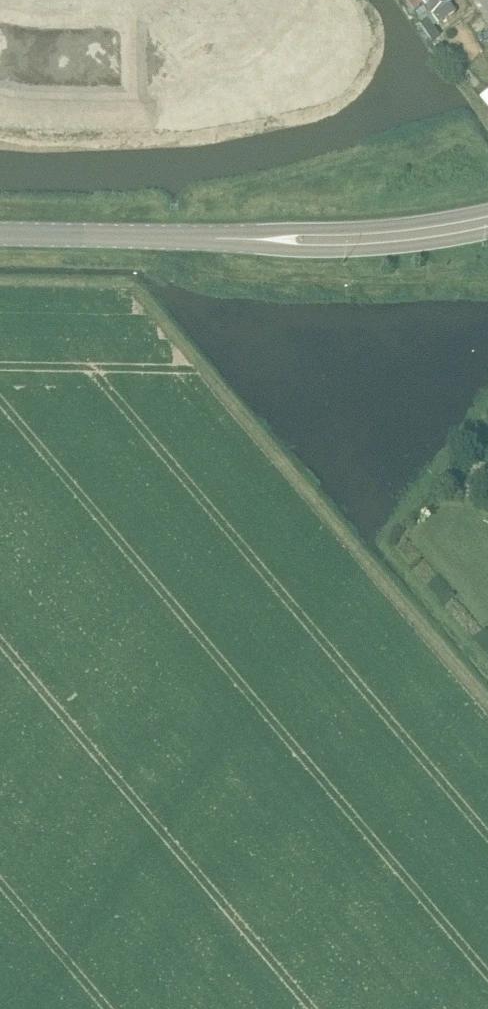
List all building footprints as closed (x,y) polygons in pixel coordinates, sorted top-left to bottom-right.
[(150,6),(155,12),(164,4),(160,0),(157,0),(150,6)] [(171,13),(197,44),(214,30),(188,0),(186,0),(171,13)] [(214,30),(231,15),(217,0),(188,0),(214,30)] [(231,15),(247,1),(247,0),(217,0),(231,15)] [(448,0),(406,0),(414,12),(424,5),(432,16),(433,16),(439,24),(456,11),(448,0)] [(4,10),(2,18),(14,20),(15,12),(4,10)] [(171,13),(154,28),(181,58),(197,44),(171,13)] [(31,14),(30,22),(41,24),(43,16),(31,14)] [(441,35),(428,18),(420,25),(432,42),(441,35)] [(11,86),(17,50),(0,47),(0,84),(11,86)] [(17,50),(11,86),(31,89),(37,53),(17,50)] [(70,53),(51,53),(51,90),(70,90),(70,53)] [(90,53),(70,53),(70,90),(90,90),(90,53)] [(110,53),(90,53),(90,90),(110,90),(110,53)] [(130,53),(110,53),(110,90),(130,90),(130,53)]
